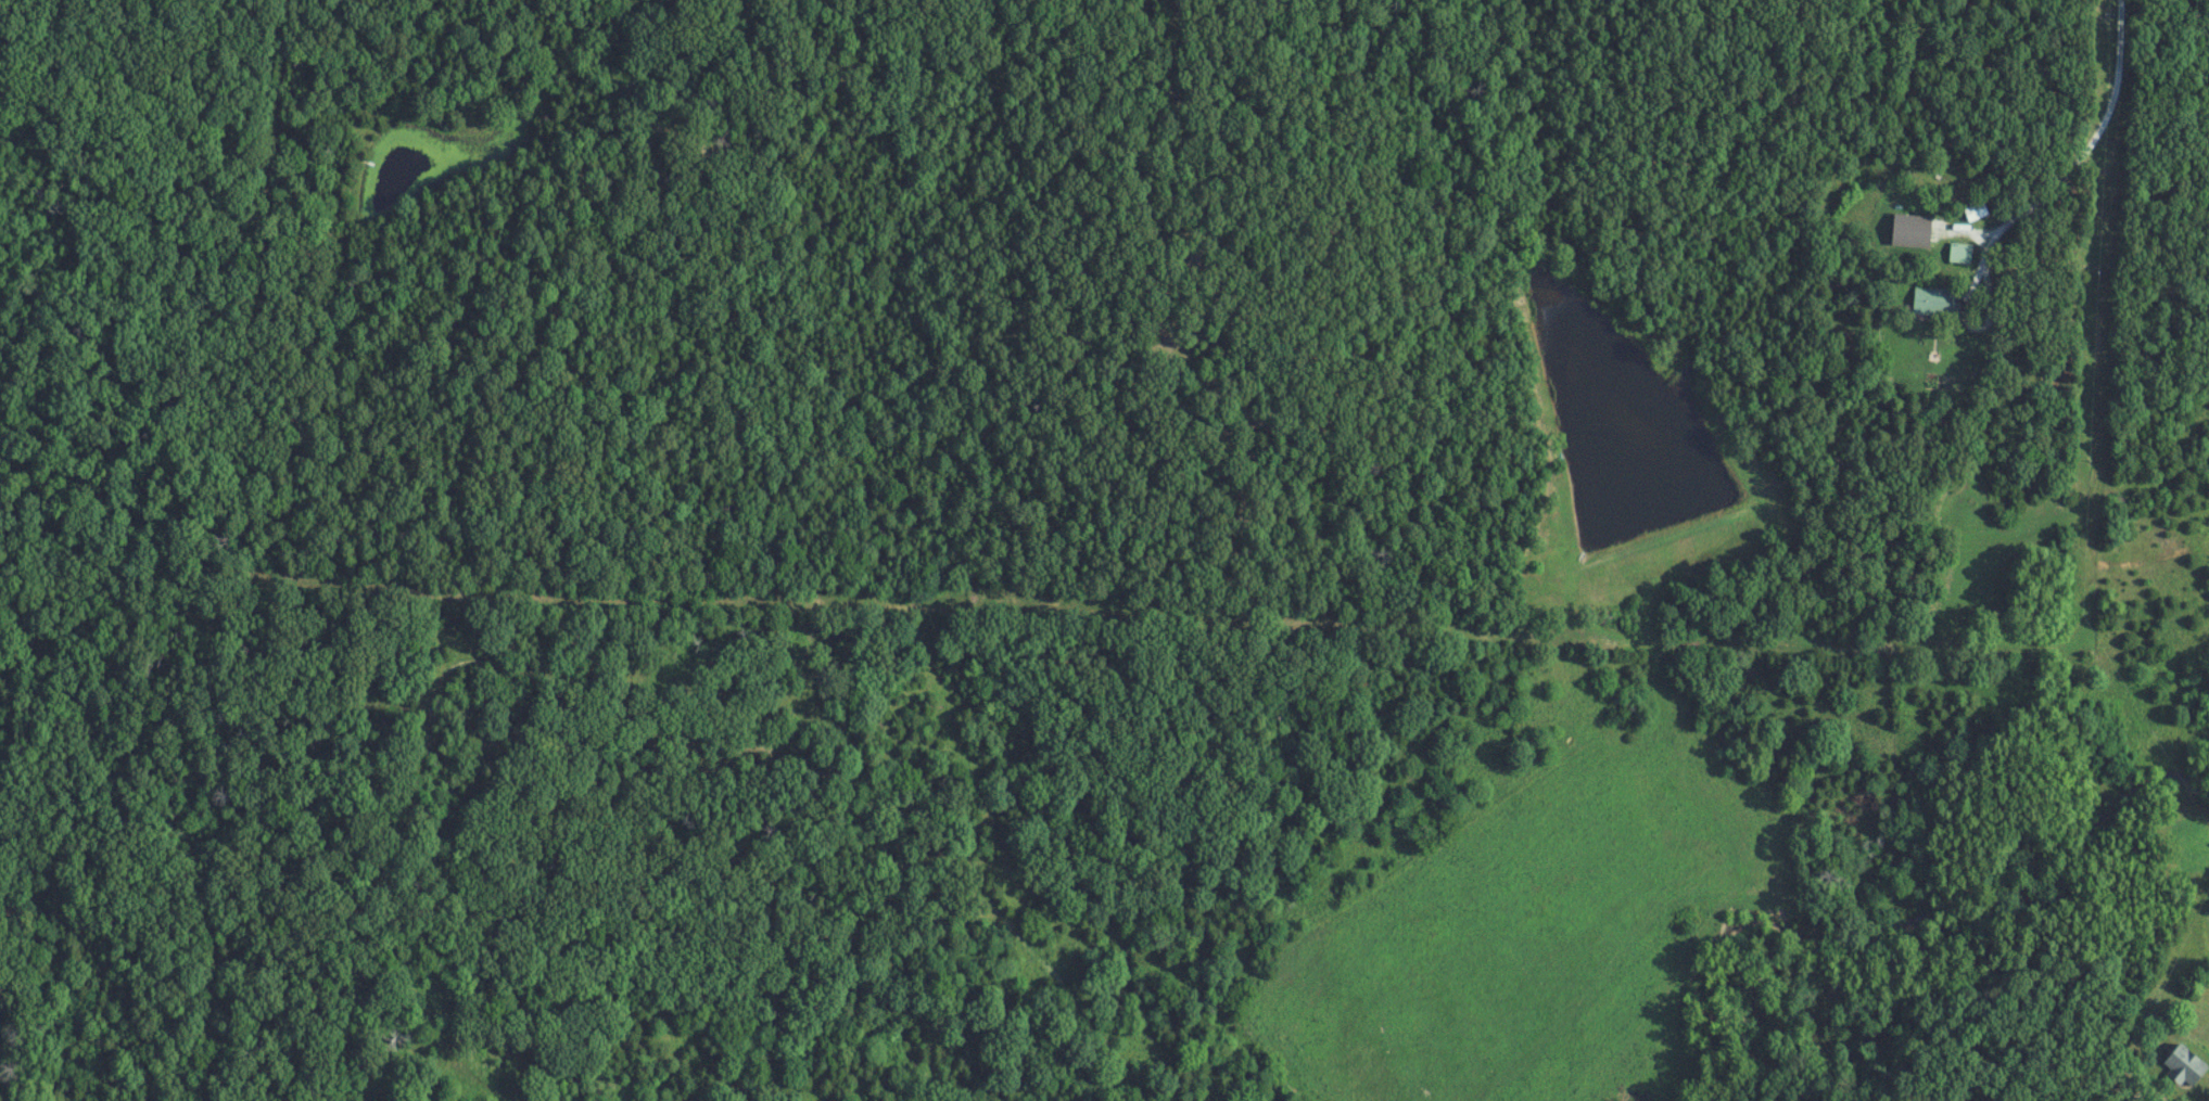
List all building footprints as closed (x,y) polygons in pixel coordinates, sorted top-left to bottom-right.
[(1964,211),(1970,223),(1989,213),(1983,201),(1964,211)] [(1970,265),(1972,245),(1950,243),(1948,263),(1970,265)] [(1960,302),(1956,302),(1957,292),(1915,287),(1912,314),(1959,318),(1960,302)] [(2171,1086),(2202,1080),(2195,1044),(2165,1050),(2171,1086)]
